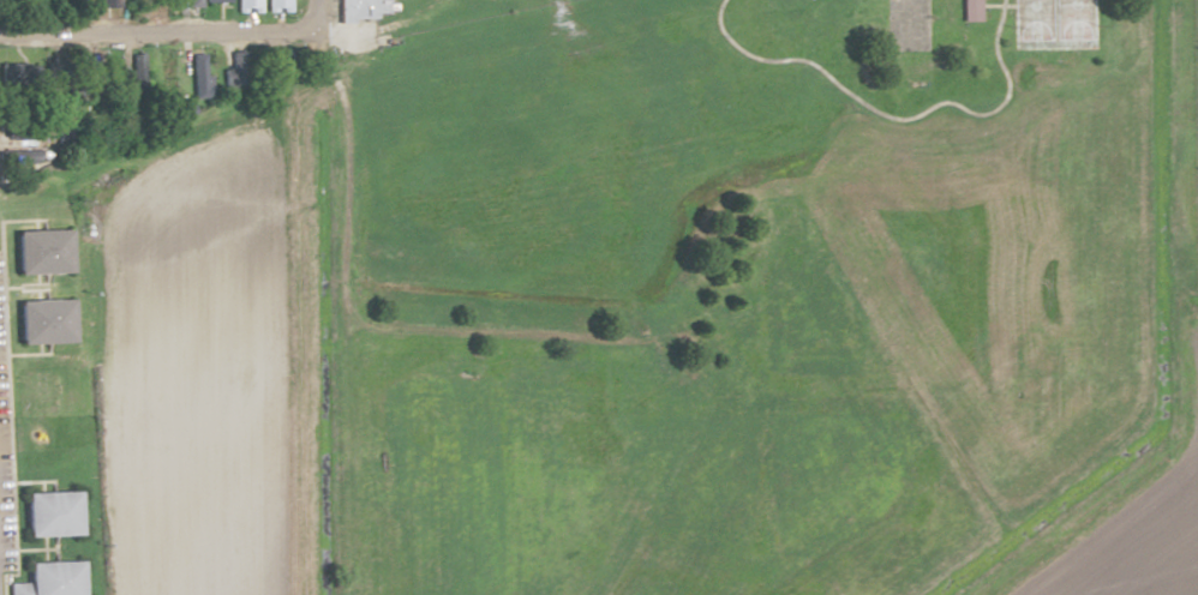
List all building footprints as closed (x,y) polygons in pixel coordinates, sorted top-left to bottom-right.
[(231,10),(255,10),(255,0),(231,0),(231,10)] [(261,10),(285,10),(285,0),(261,0),(261,10)] [(331,22),(343,22),(343,17),(369,17),(369,11),(379,11),(379,0),(331,0),(331,22)] [(959,19),(978,19),(978,0),(959,0),(959,19)] [(224,51),(224,84),(241,84),(241,51),(224,51)] [(199,74),(199,52),(187,52),(187,97),(206,97),(206,74),(199,74)] [(35,139),(35,121),(0,121),(0,139),(35,139)] [(35,161),(35,149),(9,149),(9,161),(35,161)] [(8,230),(9,273),(62,272),(61,228),(8,230)] [(12,343),(65,342),(64,298),(11,300),(12,343)] [(20,492),(20,536),(73,536),(73,492),(20,492)] [(5,594),(76,594),(75,561),(22,562),(22,583),(5,584),(5,594)]
